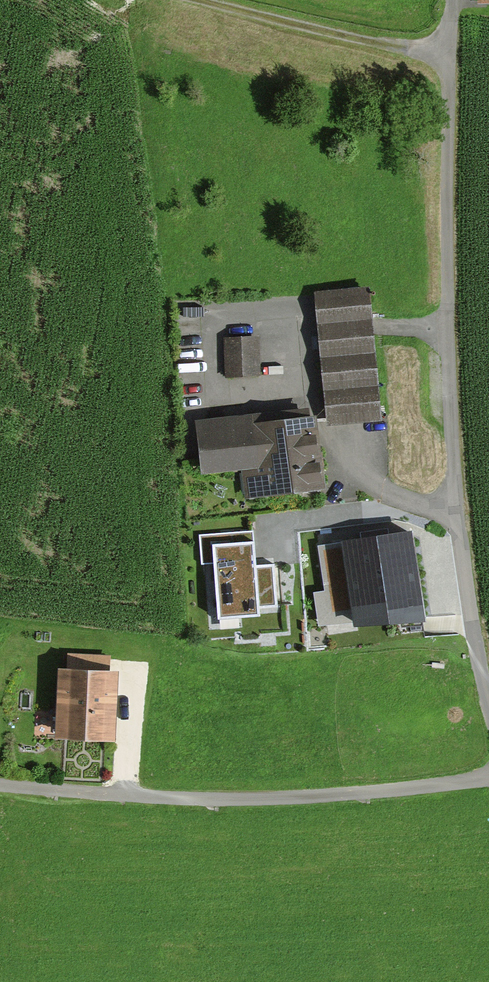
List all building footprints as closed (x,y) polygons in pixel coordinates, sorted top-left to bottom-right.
[(314,296),(323,428),(380,424),(371,292),(314,296)] [(255,341),(224,345),(228,380),(259,376),(255,341)] [(258,418),(196,424),(201,480),(242,476),(245,504),(323,496),(320,460),(316,423),(259,429),(258,418)] [(348,537),(320,541),(326,586),(313,588),(317,617),(426,603),(414,518),(346,527),(348,537)] [(198,532),(200,556),(212,556),(216,611),(261,608),(261,602),(277,601),(274,559),(256,560),(254,528),(198,532)] [(37,706),(35,737),(69,739),(69,732),(113,735),(118,663),(58,659),(55,707),(37,706)]
